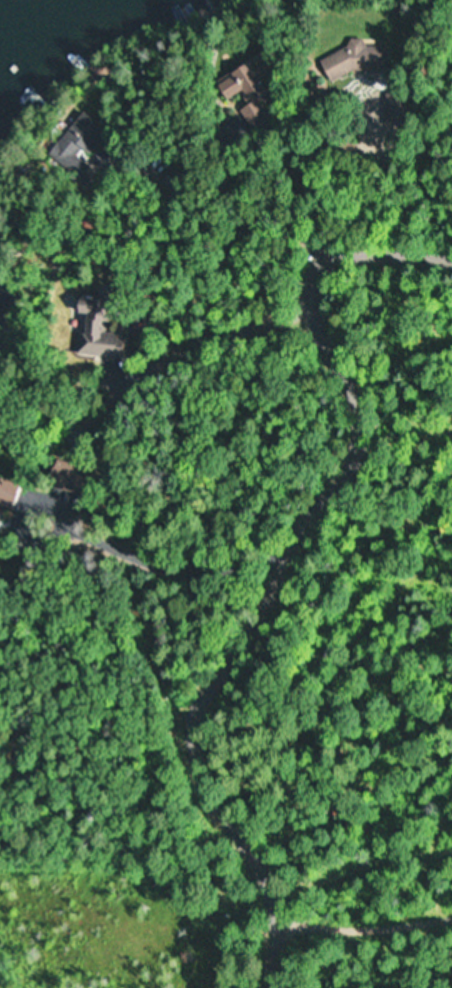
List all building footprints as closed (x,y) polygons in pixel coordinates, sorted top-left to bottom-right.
[(318,59),(329,83),(373,62),(361,38),(318,59)] [(276,124),(258,79),(266,76),(260,60),(217,77),(226,98),(241,92),(257,131),(276,124)] [(77,355),(123,355),(123,330),(107,330),(107,301),(77,301),(77,355)]
